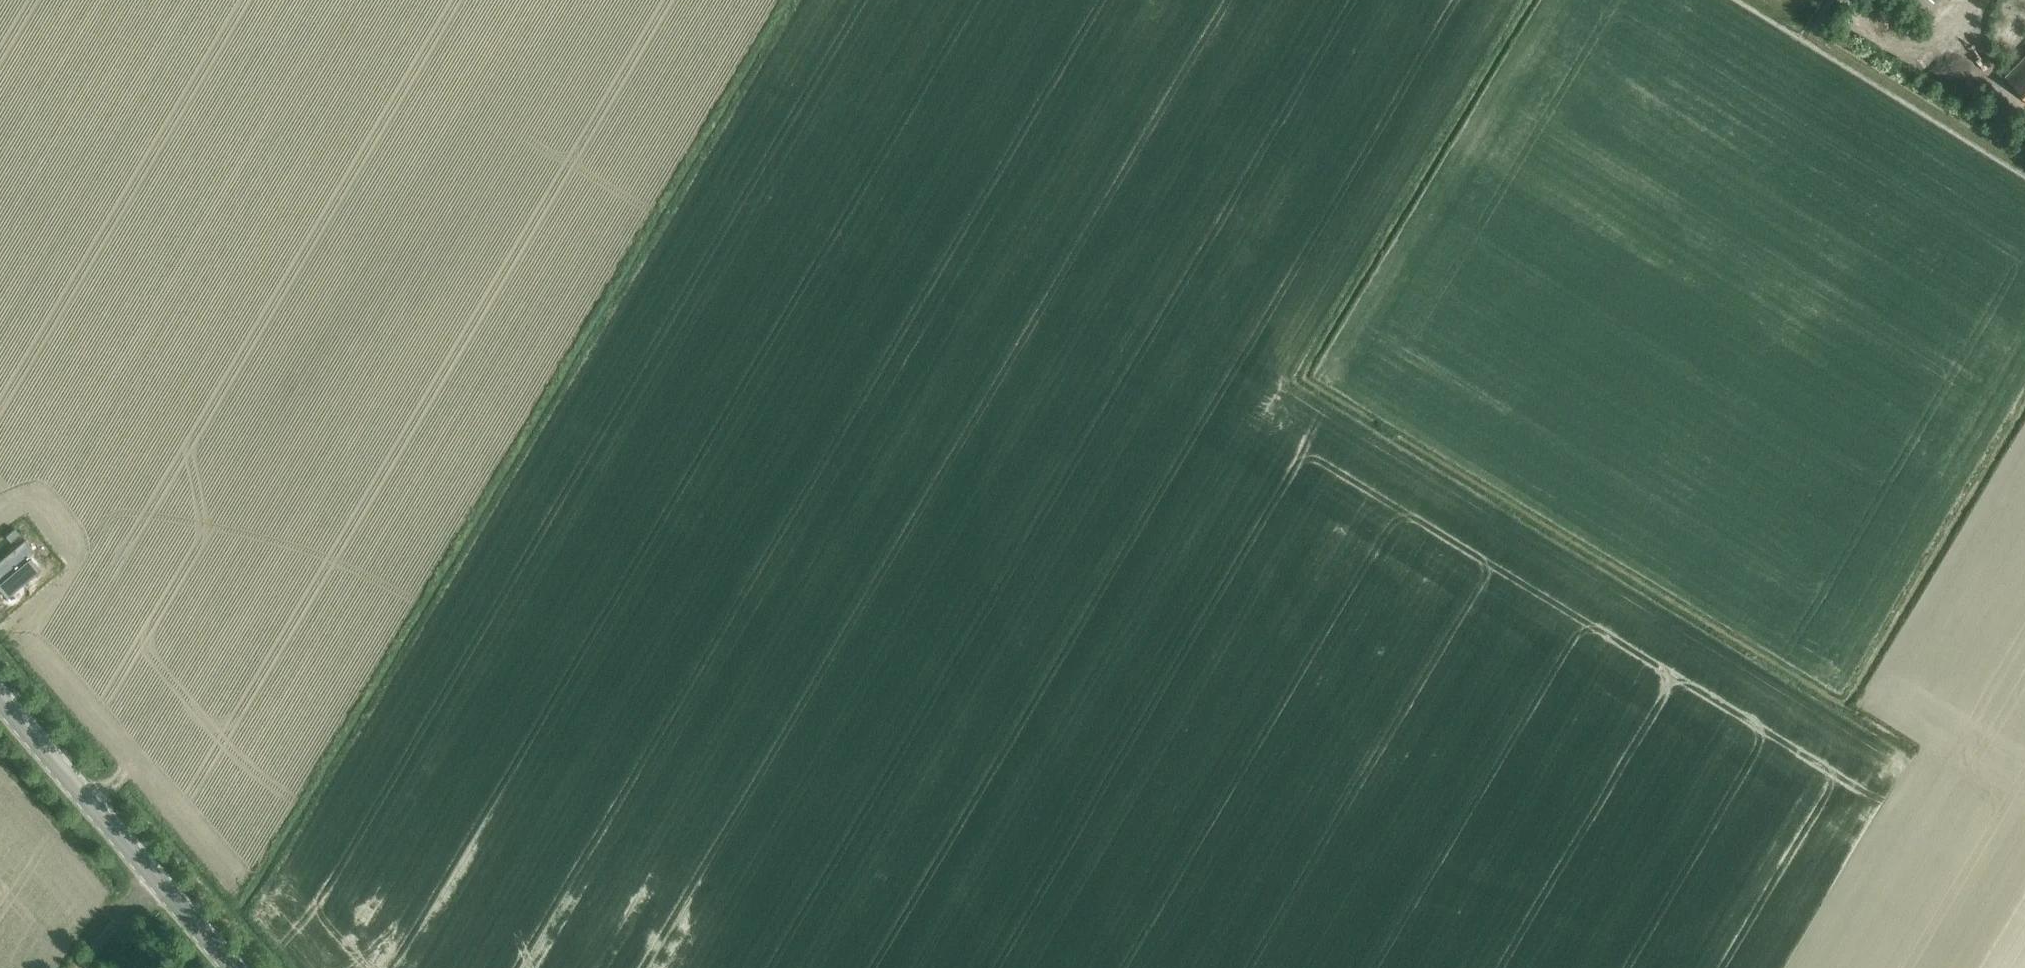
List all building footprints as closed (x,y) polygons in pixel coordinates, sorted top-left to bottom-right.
[(1919,15),(1934,0),(1904,0),(1919,15)] [(2024,93),(2024,56),(2007,74),(2024,93)] [(14,528),(5,535),(10,542),(19,534),(14,528)] [(0,559),(0,578),(1,580),(0,581),(0,589),(6,597),(40,570),(29,557),(35,552),(24,539),(0,559)]
